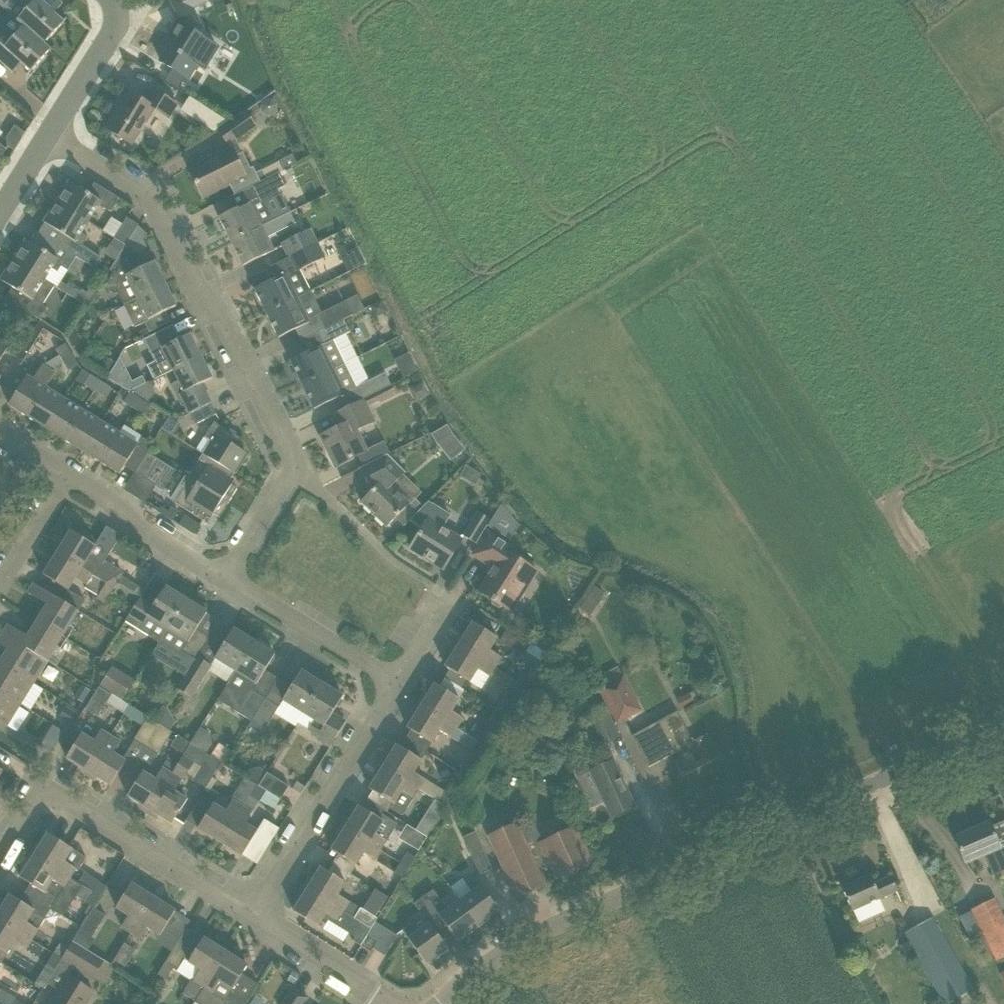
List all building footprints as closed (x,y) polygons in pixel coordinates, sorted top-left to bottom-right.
[(17,20),(24,25),(23,26),(50,50),(51,49),(44,44),(64,22),(54,13),(62,4),(58,0),(23,0),(21,3),(27,9),(17,20)] [(207,0),(171,0),(180,19),(163,46),(168,49),(161,62),(190,80),(198,66),(203,69),(216,47),(211,45),(213,42),(209,40),(198,35),(203,27),(195,9),(208,3),(207,0)] [(12,73),(20,64),(30,72),(50,50),(23,26),(14,36),(8,30),(0,39),(0,62),(12,73)] [(106,129),(131,145),(154,108),(169,118),(177,105),(152,89),(144,101),(126,90),(111,113),(114,115),(106,129)] [(189,96),(180,110),(214,132),(227,121),(189,96)] [(245,112),(219,131),(228,144),(229,143),(236,138),(254,125),(245,112)] [(7,146),(15,151),(25,133),(13,126),(6,138),(7,146)] [(232,148),(189,170),(202,197),(220,188),(229,184),(235,195),(267,180),(262,170),(261,170),(256,172),(253,167),(250,168),(242,152),(235,156),(232,148)] [(292,154),(278,161),(283,171),(297,164),(292,154)] [(219,217),(231,241),(262,226),(274,220),(265,202),(282,194),(279,189),(286,186),(280,173),(267,180),(235,195),(228,198),(234,209),(219,217)] [(56,202),(88,222),(99,205),(110,212),(119,198),(94,183),(88,193),(69,182),(56,202)] [(85,263),(93,268),(100,258),(82,246),(88,237),(81,233),(88,222),(56,202),(43,222),(62,234),(56,244),(45,237),(85,263)] [(113,238),(125,246),(127,243),(138,225),(126,218),(113,238)] [(231,241),(243,266),(274,250),(262,226),(231,241)] [(283,243),(290,258),(317,244),(311,230),(283,243)] [(25,239),(13,260),(18,263),(45,280),(51,269),(57,272),(60,267),(65,270),(67,271),(67,270),(77,276),(85,263),(45,237),(44,238),(51,242),(45,251),(31,242),(25,239)] [(118,292),(124,304),(165,284),(154,262),(146,266),(140,254),(127,243),(125,246),(111,269),(115,271),(105,287),(115,293),(118,292)] [(317,244),(290,258),(296,270),(296,271),(299,270),(324,258),(317,244)] [(23,309),(39,320),(47,309),(42,306),(55,286),(13,260),(0,280),(21,293),(15,303),(7,297),(6,299),(23,309)] [(271,280),(254,289),(266,313),(310,291),(299,270),(296,271),(296,270),(285,275),(285,273),(271,280)] [(59,284),(57,287),(87,306),(96,291),(90,287),(87,293),(82,290),(81,293),(75,289),(74,290),(61,282),(59,284)] [(144,322),(149,332),(170,322),(165,311),(176,306),(165,284),(124,304),(135,327),(144,322)] [(310,291),(266,313),(278,337),(296,328),(309,322),(308,320),(317,315),(322,313),(310,291)] [(0,299),(0,316),(9,302),(2,297),(0,299)] [(322,313),(317,315),(324,330),(344,320),(353,316),(346,301),(322,313)] [(370,307),(375,318),(387,313),(381,301),(370,307)] [(290,360),(302,385),(344,364),(333,340),(349,332),(344,320),(324,330),(319,332),(324,343),(290,360)] [(147,365),(154,379),(173,370),(201,356),(190,334),(179,339),(172,325),(144,340),(155,361),(147,365)] [(78,354),(82,357),(90,346),(71,333),(67,337),(78,354)] [(9,346),(0,340),(0,361),(9,346)] [(28,417),(46,387),(62,362),(72,356),(66,346),(56,351),(59,356),(45,365),(42,363),(32,379),(17,370),(6,389),(15,394),(8,405),(28,417)] [(103,355),(97,365),(107,372),(113,361),(103,355)] [(62,362),(69,371),(78,365),(72,356),(62,362)] [(113,369),(107,378),(129,392),(136,388),(132,381),(120,356),(113,369)] [(184,403),(189,413),(210,402),(205,391),(204,391),(201,384),(212,379),(201,356),(173,370),(179,382),(171,386),(180,405),(184,403)] [(302,385),(314,409),(356,388),(344,364),(302,385)] [(360,385),(366,398),(374,394),(391,386),(385,373),(360,385)] [(85,385),(105,397),(110,388),(90,376),(85,385)] [(409,391),(415,402),(429,395),(423,383),(409,391)] [(391,386),(374,394),(379,404),(396,395),(391,386)] [(28,417),(46,428),(64,399),(46,387),(28,417)] [(130,393),(124,402),(134,408),(140,400),(130,393)] [(340,427),(321,437),(336,467),(358,455),(364,466),(387,454),(390,453),(384,441),(365,450),(357,433),(356,430),(376,421),(369,409),(364,398),(334,414),(340,427)] [(46,428),(66,440),(84,411),(64,399),(46,428)] [(150,406),(140,400),(134,408),(144,414),(150,406)] [(181,417),(186,429),(216,414),(210,402),(189,413),(181,417)] [(66,440),(82,451),(101,421),(84,411),(66,440)] [(82,451),(102,463),(121,434),(101,421),(82,451)] [(203,456),(233,474),(246,453),(234,446),(239,438),(214,422),(196,450),(204,455),(203,456)] [(446,425),(431,435),(436,443),(451,434),(451,433),(446,425)] [(121,434),(102,463),(120,474),(125,466),(135,472),(147,452),(152,444),(141,437),(137,444),(121,434)] [(134,473),(145,479),(158,459),(147,452),(135,472),(134,473)] [(364,466),(359,468),(367,485),(369,484),(372,490),(361,501),(387,527),(395,518),(409,503),(392,486),(405,472),(387,454),(364,466)] [(189,479),(228,503),(237,488),(228,483),(233,474),(203,456),(196,469),(189,479)] [(145,479),(156,486),(168,466),(158,459),(145,479)] [(174,502),(174,503),(182,508),(204,522),(210,512),(219,518),(228,503),(197,483),(190,494),(183,489),(174,502)] [(410,548),(443,569),(462,539),(442,527),(450,516),(428,502),(423,508),(423,507),(404,526),(409,521),(421,529),(410,548)] [(501,505),(487,526),(510,541),(520,525),(518,524),(501,505)] [(171,507),(168,512),(165,516),(173,520),(178,512),(171,507)] [(462,535),(476,543),(490,520),(477,512),(462,535)] [(199,525),(185,516),(179,524),(194,534),(199,525)] [(71,531),(57,553),(114,588),(122,575),(123,574),(105,562),(98,558),(104,547),(97,542),(95,546),(71,531)] [(479,591),(510,611),(536,570),(506,551),(509,546),(488,532),(474,555),(494,568),(479,591)] [(97,598),(105,603),(114,589),(114,588),(57,553),(43,575),(68,590),(76,578),(87,585),(86,587),(99,595),(97,598)] [(122,575),(114,588),(136,602),(144,589),(122,575)] [(592,583),(578,605),(590,613),(605,591),(592,583)] [(78,611),(33,584),(28,593),(47,605),(37,621),(63,636),(78,611)] [(139,630),(159,642),(186,600),(165,587),(154,603),(141,595),(128,617),(142,626),(139,630)] [(182,651),(196,659),(209,637),(196,629),(207,612),(186,600),(159,642),(180,655),(182,651)] [(3,633),(47,661),(63,636),(37,621),(27,637),(8,624),(3,633)] [(459,645),(494,667),(501,657),(490,650),(497,638),(472,623),(459,645)] [(177,689),(190,696),(214,657),(236,670),(254,642),(233,629),(222,645),(209,637),(196,659),(177,689)] [(499,641),(524,657),(532,644),(506,629),(499,641)] [(34,682),(47,661),(3,633),(0,637),(0,645),(8,649),(0,661),(34,682)] [(538,640),(535,645),(547,654),(555,642),(549,637),(538,640)] [(254,642),(236,670),(256,683),(257,683),(264,672),(274,655),(254,642)] [(459,645),(445,667),(481,689),(494,667),(459,645)] [(653,647),(646,652),(646,660),(654,664),(661,659),(660,651),(653,647)] [(568,648),(566,660),(575,661),(577,649),(568,648)] [(21,704),(27,693),(34,682),(0,661),(0,691),(21,704)] [(100,686),(122,700),(135,680),(112,666),(100,686)] [(282,701),(303,713),(321,684),(301,671),(282,701)] [(517,681),(525,687),(532,676),(523,671),(517,681)] [(600,690),(618,722),(640,710),(622,678),(600,690)] [(511,691),(519,696),(525,687),(517,681),(511,691)] [(421,706),(457,728),(463,718),(452,711),(460,699),(434,683),(421,706)] [(308,730),(331,744),(345,722),(332,714),(342,697),(321,684),(303,713),(314,720),(308,730)] [(90,691),(82,685),(71,702),(79,708),(90,691)] [(85,710),(97,717),(106,702),(125,714),(130,706),(122,701),(122,700),(100,686),(85,710)] [(7,726),(17,709),(21,704),(0,691),(0,722),(7,726)] [(247,698),(238,713),(251,721),(265,699),(251,691),(247,698)] [(689,692),(676,699),(681,709),(694,702),(689,692)] [(502,698),(495,708),(503,713),(510,703),(502,698)] [(251,721),(265,729),(278,707),(265,699),(251,721)] [(76,712),(66,706),(59,716),(69,722),(76,712)] [(411,730),(406,739),(426,751),(432,743),(439,731),(451,738),(457,728),(421,706),(407,728),(411,730)] [(584,716),(598,747),(619,738),(605,707),(584,716)] [(495,709),(488,720),(498,726),(504,716),(495,709)] [(675,762),(682,777),(719,757),(707,735),(692,743),(676,712),(632,736),(648,767),(677,751),(681,759),(675,762)] [(134,739),(146,746),(160,724),(148,717),(134,739)] [(51,722),(37,742),(50,751),(64,730),(51,722)] [(146,746),(159,754),(172,732),(160,724),(146,746)] [(475,739),(485,745),(491,735),(475,725),(468,735),(475,739)] [(66,758),(88,772),(110,736),(101,730),(94,742),(81,734),(66,758)] [(88,772),(110,786),(125,762),(113,754),(120,742),(110,736),(88,772)] [(469,749),(479,755),(485,745),(475,739),(469,749)] [(397,745),(383,767),(419,789),(425,779),(413,772),(421,760),(414,755),(397,745)] [(172,774),(149,810),(171,824),(187,800),(174,792),(181,780),(183,781),(194,763),(183,756),(177,767),(176,766),(172,774)] [(600,765),(575,777),(581,791),(590,809),(604,803),(611,817),(634,806),(626,788),(613,759),(600,765)] [(383,767),(369,789),(386,799),(393,803),(390,808),(403,815),(413,799),(419,789),(383,767)] [(143,772),(127,796),(149,810),(172,774),(162,768),(155,780),(143,772)] [(501,771),(497,780),(504,784),(509,776),(501,771)] [(258,786),(266,791),(280,800),(289,786),(267,772),(258,786)] [(208,812),(198,828),(220,842),(242,806),(250,794),(251,792),(256,784),(245,777),(240,785),(231,800),(233,801),(226,811),(213,803),(208,812)] [(297,781),(292,789),(300,793),(304,786),(297,781)] [(251,792),(250,794),(260,801),(261,798),(266,791),(258,786),(256,784),(251,792)] [(453,796),(448,804),(452,813),(465,807),(457,790),(453,796)] [(444,791),(438,801),(447,806),(448,804),(453,796),(444,791)] [(220,842),(242,856),(257,832),(245,824),(252,812),(242,806),(220,842)] [(345,828),(381,851),(398,824),(382,814),(379,819),(359,806),(345,828)] [(431,826),(417,817),(410,826),(424,836),(431,826)] [(489,837),(517,897),(543,885),(535,867),(548,860),(557,878),(590,863),(574,828),(547,841),(545,836),(540,839),(530,818),(489,837)] [(994,875),(1003,870),(1003,861),(998,848),(1003,846),(1003,821),(990,827),(989,823),(954,838),(965,862),(985,854),(994,875)] [(331,850),(355,866),(364,852),(375,860),(381,851),(345,828),(331,850)] [(463,837),(480,875),(493,869),(475,831),(463,837)] [(48,834),(34,856),(70,879),(75,869),(78,870),(86,858),(72,849),(48,834)] [(400,863),(409,869),(416,859),(407,853),(400,863)] [(34,856),(20,878),(30,884),(25,893),(51,909),(63,917),(76,896),(86,902),(92,892),(70,879),(34,856)] [(393,875),(402,881),(409,869),(400,863),(393,875)] [(321,867),(307,889),(343,912),(354,918),(360,908),(337,895),(345,882),(321,867)] [(368,884),(389,898),(397,885),(376,871),(368,884)] [(845,887),(855,909),(897,890),(891,876),(874,884),(870,875),(845,887)] [(463,878),(450,887),(452,890),(460,901),(477,925),(480,924),(481,926),(491,919),(489,917),(498,910),(486,894),(474,878),(467,883),(463,878)] [(99,882),(92,892),(100,898),(107,887),(99,882)] [(120,926),(131,933),(153,897),(131,883),(116,908),(127,915),(120,926)] [(353,941),(361,946),(367,936),(371,929),(363,924),(357,920),(354,918),(343,912),(307,889),(293,911),(318,927),(323,918),(348,933),(355,937),(353,941)] [(434,889),(414,903),(420,911),(429,923),(439,937),(449,930),(457,941),(467,933),(469,935),(478,928),(477,926),(477,925),(460,901),(448,909),(441,899),(434,889)] [(92,892),(86,902),(94,907),(100,898),(92,892)] [(0,910),(0,913),(35,935),(51,909),(25,893),(20,902),(10,895),(0,910)] [(131,933),(141,939),(147,928),(159,935),(175,911),(153,897),(131,933)] [(963,899),(960,903),(961,907),(967,908),(970,904),(967,899),(963,899)] [(996,961),(1003,957),(1003,918),(994,899),(970,911),(996,961)] [(73,941),(88,951),(95,940),(91,937),(105,915),(93,908),(80,930),(73,941)] [(363,924),(371,929),(375,922),(377,918),(360,908),(354,918),(357,920),(363,924)] [(7,955),(16,942),(26,948),(35,935),(0,913),(0,950),(7,955)] [(943,1003),(946,1003),(973,988),(933,917),(903,934),(908,942),(900,946),(904,953),(912,949),(943,1003)] [(373,949),(384,956),(397,936),(375,922),(371,929),(367,936),(377,942),(373,949)] [(411,923),(402,930),(426,963),(435,956),(436,958),(443,953),(442,951),(447,948),(439,937),(429,923),(417,932),(411,923)] [(361,946),(371,952),(373,949),(377,942),(367,936),(361,946)] [(192,979),(183,993),(195,1000),(225,952),(203,938),(188,961),(201,969),(194,980),(192,979)] [(69,947),(61,960),(74,968),(91,979),(93,976),(103,960),(88,951),(73,941),(69,947)] [(36,983),(44,988),(61,960),(69,947),(61,942),(36,983)] [(158,974),(166,979),(173,969),(177,971),(190,949),(178,942),(158,974)] [(118,969),(123,972),(136,950),(125,943),(111,965),(118,970),(118,969)] [(195,1000),(200,1003),(245,1003),(258,984),(242,974),(247,965),(225,952),(195,1000)] [(864,955),(859,962),(863,969),(871,970),(875,963),(872,956),(864,955)] [(294,983),(300,974),(293,970),(288,979),(294,983)] [(50,1003),(88,1003),(96,992),(69,975),(68,974),(59,990),(54,998),(50,1003)] [(308,998),(292,988),(282,1003),(304,1003),(308,998)]
